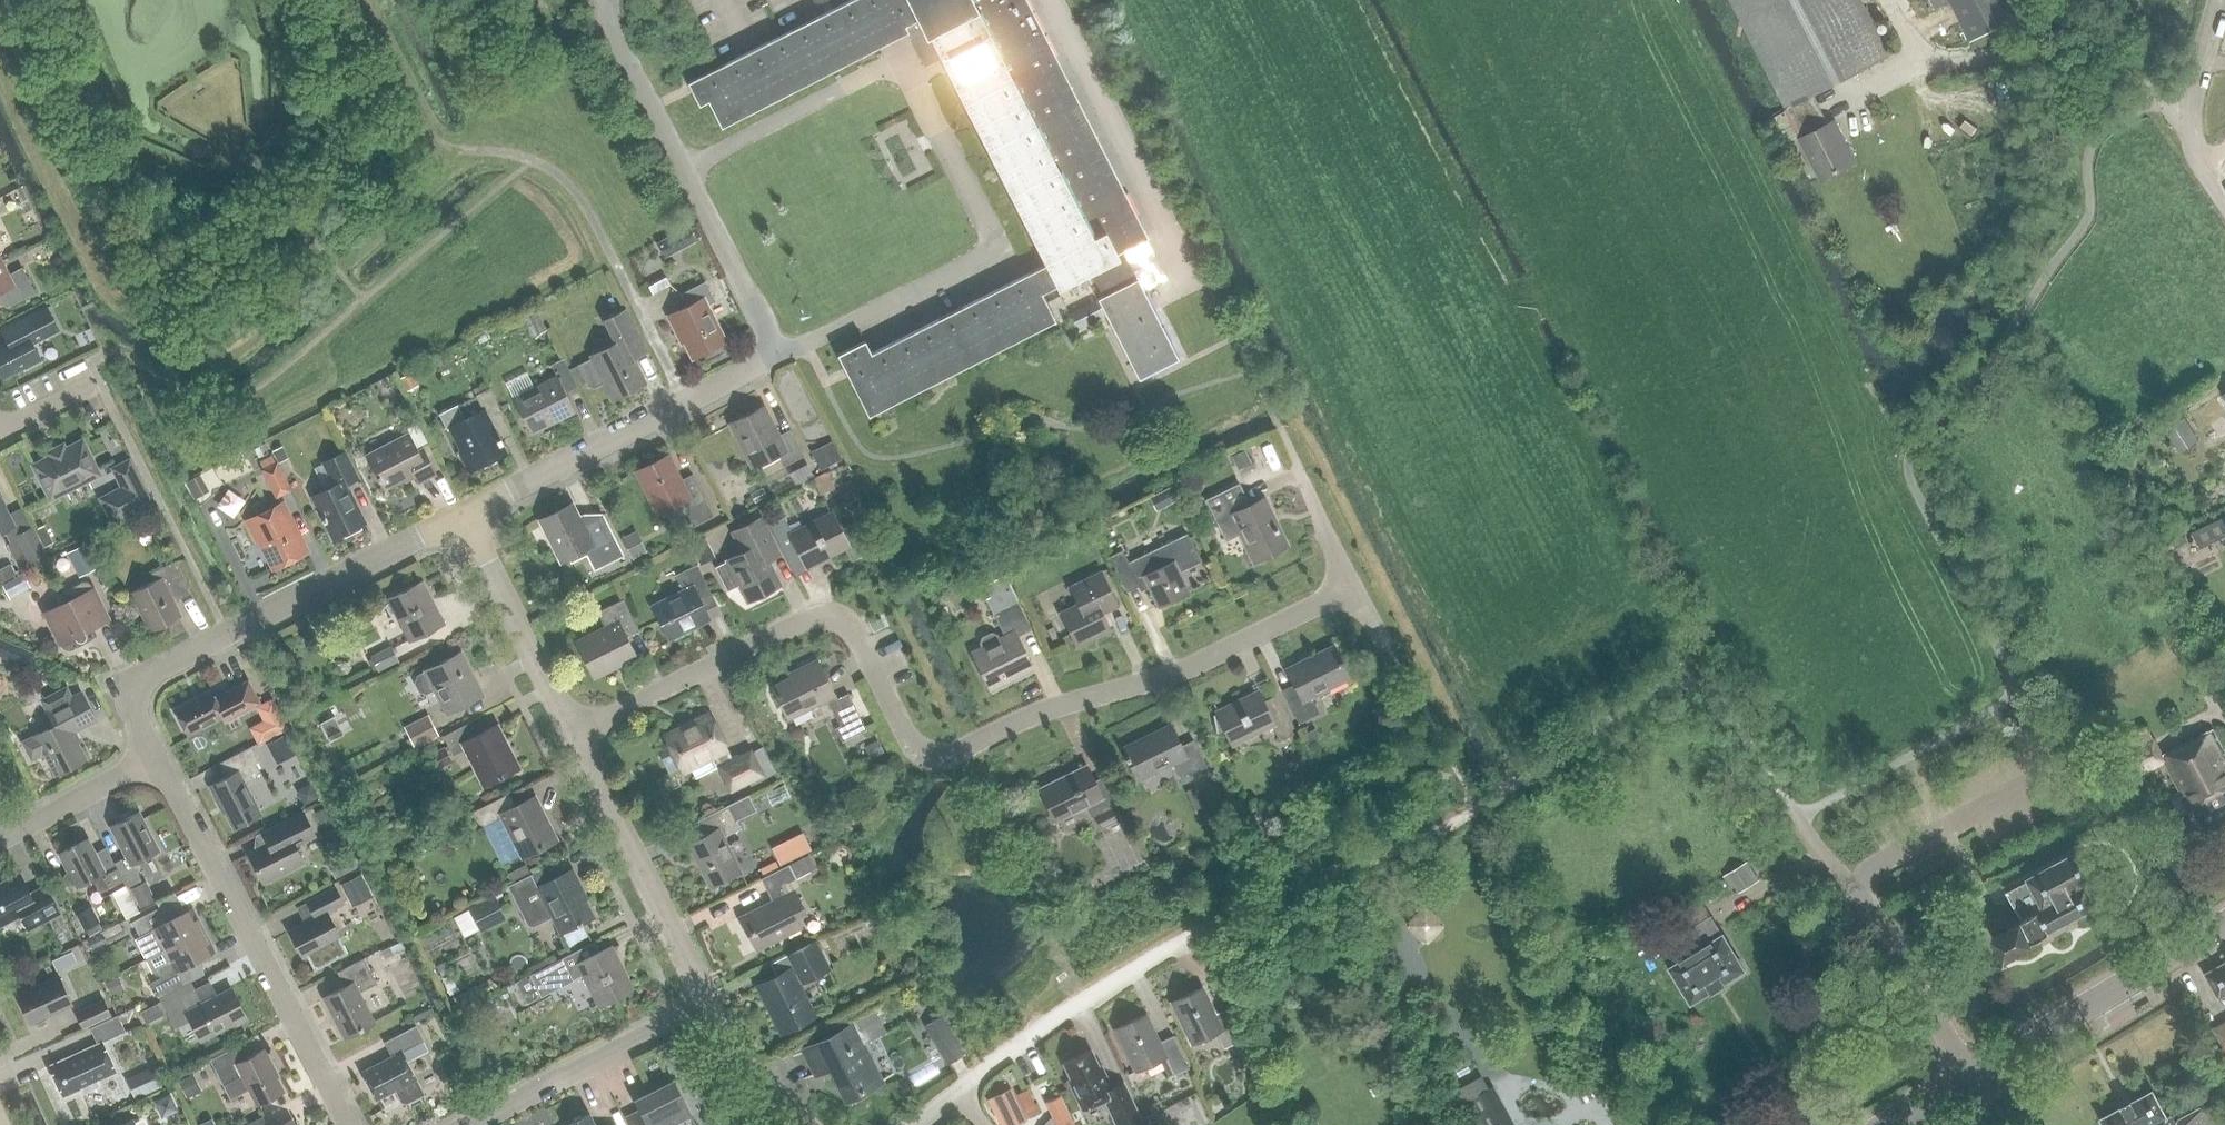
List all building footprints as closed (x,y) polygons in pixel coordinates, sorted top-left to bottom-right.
[(688,81),(699,102),(708,98),(722,125),(772,99),(880,44),(905,31),(911,42),(923,67),(938,60),(945,73),(980,141),(1042,262),(1026,270),(1024,272),(869,351),(863,339),(836,353),(843,367),(848,377),(867,414),(1054,318),(1040,291),(1054,284),(1056,287),(1089,269),(1102,294),(1097,297),(1114,330),(1137,376),(1178,355),(1156,312),(1143,287),(1123,248),(1146,237),(1148,235),(1147,233),(1100,141),(1027,0),(845,0),(825,10),(772,37),(718,65),(688,81)] [(1770,116),(1785,144),(1801,135),(1802,137),(1800,138),(1820,178),(1851,163),(1844,149),(1847,148),(1834,121),(1828,124),(1812,94),(1889,55),(1860,0),(1731,0),(1786,108),(1770,116)] [(1934,10),(1945,4),(1942,0),(1930,0),(1934,10)] [(1970,41),(2031,10),(2026,0),(1950,0),(1970,41)] [(1970,115),(1942,123),(1948,144),(1976,136),(1970,115)] [(0,260),(0,293),(6,306),(34,292),(22,267),(8,274),(1,260),(0,260)] [(726,339),(707,303),(715,299),(705,281),(680,293),(686,306),(668,316),(676,331),(678,330),(691,357),(726,339)] [(7,342),(0,345),(0,374),(2,377),(23,367),(25,370),(42,361),(32,342),(58,329),(46,306),(1,330),(7,342)] [(537,308),(522,316),(532,336),(547,329),(537,308)] [(616,346),(592,359),(579,366),(589,386),(596,388),(605,383),(614,399),(645,383),(632,358),(649,350),(628,310),(603,322),(616,346)] [(505,381),(514,399),(531,433),(573,412),(564,393),(577,386),(563,359),(551,365),(557,377),(534,389),(525,371),(505,381)] [(465,419),(458,405),(439,414),(447,431),(451,430),(461,451),(464,450),(474,469),(505,453),(488,419),(503,412),(491,388),(477,396),(484,410),(465,419)] [(778,433),(772,420),(766,408),(733,424),(754,467),(778,455),(782,464),(803,454),(790,428),(778,433)] [(2164,430),(2179,453),(2198,440),(2183,417),(2164,430)] [(409,433),(366,455),(376,476),(378,481),(379,480),(383,490),(413,475),(418,483),(436,474),(423,449),(418,452),(416,447),(409,433)] [(834,439),(811,447),(824,469),(845,458),(834,439)] [(42,487),(46,488),(50,497),(98,473),(81,441),(34,465),(38,474),(37,477),(42,487)] [(279,448),(272,451),(277,462),(284,459),(279,448)] [(1244,449),(1231,455),(1238,469),(1251,462),(1244,449)] [(343,452),(313,467),(324,490),(311,496),(332,538),(364,522),(345,483),(356,477),(343,452)] [(682,501),(687,511),(695,526),(715,516),(694,475),(682,481),(670,456),(638,472),(659,513),(682,501)] [(97,498),(111,525),(153,503),(128,457),(109,467),(119,486),(97,498)] [(261,470),(275,497),(289,490),(275,463),(261,470)] [(199,474),(185,482),(194,499),(209,491),(199,474)] [(1205,499),(1209,507),(1225,541),(1238,535),(1251,560),(1285,543),(1263,498),(1248,505),(1237,483),(1205,499)] [(1173,485),(1162,490),(1169,504),(1180,499),(1173,485)] [(14,525),(0,498),(0,532),(14,525)] [(265,570),(265,571),(305,552),(281,504),(246,521),(255,540),(259,538),(273,566),(265,570)] [(574,505),(542,521),(562,562),(586,550),(596,570),(624,556),(605,516),(584,525),(574,505)] [(839,529),(831,512),(800,525),(798,520),(789,525),(785,517),(770,524),(785,555),(799,548),(808,567),(846,548),(852,559),(868,551),(853,522),(839,529)] [(728,560),(730,564),(725,566),(723,575),(724,580),(727,583),(731,585),(735,587),(740,585),(748,601),(780,585),(766,558),(778,552),(759,515),(729,530),(741,554),(728,560)] [(45,525),(34,530),(43,548),(54,543),(45,525)] [(14,535),(30,566),(45,558),(29,527),(14,535)] [(636,531),(622,538),(632,559),(646,552),(636,531)] [(1126,563),(1120,551),(1108,557),(1125,592),(1143,584),(1155,607),(1188,591),(1179,571),(1200,561),(1186,533),(1126,563)] [(705,538),(691,545),(697,559),(712,552),(705,538)] [(83,544),(67,553),(79,577),(95,568),(83,544)] [(190,594),(191,593),(175,560),(150,573),(154,580),(132,591),(152,630),(178,617),(170,601),(188,591),(190,594)] [(0,568),(0,582),(16,574),(10,563),(0,568)] [(700,601),(712,595),(697,565),(676,576),(682,590),(652,605),(669,640),(709,620),(700,601)] [(1075,605),(1058,614),(1075,647),(1110,629),(1103,615),(1118,608),(1100,572),(1067,588),(1075,605)] [(45,613),(63,649),(69,651),(74,650),(92,640),(85,627),(108,615),(90,580),(86,577),(81,578),(62,588),(69,601),(45,613)] [(11,579),(2,584),(8,596),(17,591),(11,579)] [(445,621),(425,582),(389,600),(409,639),(445,621)] [(979,642),(981,646),(969,653),(987,690),(1031,669),(1015,636),(1027,629),(1010,593),(986,604),(1001,636),(999,638),(997,634),(991,632),(981,637),(979,642)] [(625,636),(637,630),(621,599),(596,613),(604,629),(576,643),(594,678),(636,657),(625,636)] [(1285,666),(1293,682),(1283,687),(1299,722),(1320,712),(1311,694),(1347,676),(1332,644),(1285,666)] [(397,660),(390,647),(371,657),(378,670),(397,660)] [(435,688),(447,712),(482,694),(462,654),(418,677),(412,681),(418,692),(425,693),(435,688)] [(832,693),(815,659),(798,667),(799,670),(772,685),(788,717),(832,693)] [(229,693),(215,700),(211,691),(174,710),(186,734),(222,715),(224,720),(259,702),(247,681),(228,691),(229,693)] [(1214,713),(1213,713),(1216,732),(1217,732),(1217,730),(1226,729),(1237,751),(1238,750),(1234,743),(1272,725),(1279,740),(1293,734),(1274,694),(1261,700),(1253,683),(1252,684),(1255,690),(1218,708),(1215,702),(1213,703),(1218,713),(1215,715),(1214,713)] [(45,720),(49,727),(20,742),(30,761),(47,753),(57,773),(87,758),(72,730),(96,718),(82,691),(73,696),(68,684),(39,698),(49,718),(45,720)] [(827,701),(838,723),(835,725),(842,738),(865,727),(847,691),(827,701)] [(271,698),(257,705),(264,718),(272,734),(286,727),(271,698)] [(403,726),(414,748),(439,736),(428,714),(403,726)] [(715,767),(711,756),(715,754),(721,766),(719,767),(730,791),(761,775),(750,752),(731,761),(709,715),(666,737),(682,770),(689,767),(694,777),(715,767)] [(443,736),(453,756),(464,750),(483,786),(520,767),(498,725),(476,736),(469,723),(443,736)] [(1123,745),(1127,755),(1125,756),(1127,760),(1129,759),(1139,778),(1172,761),(1182,780),(1206,768),(1192,740),(1179,746),(1167,723),(1123,745)] [(2137,775),(2165,760),(2146,726),(2127,736),(2133,748),(2125,753),(2137,775)] [(1315,728),(1304,733),(1309,742),(1319,737),(1315,728)] [(2163,754),(2173,775),(2182,793),(2180,794),(2180,797),(2186,809),(2189,810),(2193,808),(2205,832),(2224,821),(2224,754),(2211,728),(2163,754)] [(880,739),(866,745),(872,758),(886,751),(880,739)] [(218,800),(232,828),(260,813),(243,781),(259,773),(254,763),(258,761),(250,746),(218,763),(226,777),(208,786),(216,801),(218,800)] [(445,746),(424,756),(432,771),(452,761),(445,746)] [(1091,812),(1098,827),(1123,815),(1103,775),(1089,781),(1082,766),(1041,786),(1056,818),(1096,799),(1100,808),(1091,812)] [(748,795),(728,805),(697,821),(704,836),(688,844),(710,887),(741,872),(723,837),(740,829),(735,820),(756,809),(748,795)] [(556,838),(535,797),(510,810),(504,797),(475,812),(482,826),(502,816),(523,855),(556,838)] [(132,863),(158,850),(138,811),(110,825),(125,856),(114,862),(127,886),(141,879),(132,863)] [(315,836),(308,823),(302,811),(265,829),(271,842),(248,853),(262,881),(302,861),(295,846),(315,836)] [(770,844),(778,863),(811,849),(802,829),(770,844)] [(94,878),(99,887),(103,894),(110,891),(125,919),(139,911),(126,887),(127,887),(127,886),(114,862),(105,846),(92,853),(85,839),(60,853),(69,871),(65,873),(62,878),(66,886),(71,886),(76,884),(78,887),(94,878)] [(2020,921),(1993,937),(2005,958),(2097,906),(2085,886),(2097,878),(2082,850),(2027,879),(2028,881),(2005,893),(2020,921)] [(331,866),(335,875),(358,864),(354,855),(331,866)] [(737,918),(754,950),(801,926),(796,915),(804,911),(792,888),(797,885),(793,877),(808,870),(801,856),(758,878),(770,901),(737,918)] [(1742,865),(1728,873),(1739,891),(1753,883),(1742,865)] [(548,881),(542,869),(508,885),(527,924),(533,925),(552,915),(560,931),(592,915),(578,889),(581,887),(572,869),(548,881)] [(28,929),(59,913),(44,885),(29,893),(19,873),(0,883),(0,925),(21,914),(28,929)] [(361,873),(341,883),(352,903),(357,900),(358,902),(372,895),(361,873)] [(155,900),(146,880),(130,888),(140,908),(155,900)] [(347,953),(339,937),(326,911),(342,903),(334,887),(306,902),(314,917),(288,931),(301,956),(306,954),(314,970),(347,953)] [(468,908),(479,931),(506,918),(494,895),(468,908)] [(1424,902),(1403,924),(1425,944),(1445,923),(1424,902)] [(91,906),(75,914),(83,930),(99,921),(91,906)] [(133,938),(144,959),(203,929),(192,907),(166,921),(159,907),(131,921),(139,935),(133,938)] [(1744,969),(1710,915),(1689,928),(1701,947),(1668,967),(1691,1003),(1711,990),(1712,991),(1724,983),(1724,982),(1744,969)] [(203,929),(144,959),(149,970),(155,967),(160,977),(151,982),(158,997),(195,978),(187,964),(214,950),(203,929)] [(100,934),(87,940),(91,949),(104,943),(100,934)] [(817,940),(799,949),(770,963),(778,979),(757,989),(778,1030),(817,1011),(802,982),(830,968),(817,940)] [(576,951),(519,981),(529,1000),(582,973),(598,1005),(633,987),(613,948),(582,963),(576,951)] [(358,992),(375,983),(363,959),(336,972),(343,986),(322,997),(343,1038),(373,1022),(358,992)] [(2219,998),(2221,997),(2224,1003),(2224,962),(2205,973),(2219,998)] [(17,995),(29,1022),(71,1003),(58,976),(17,995)] [(118,976),(105,982),(111,995),(124,989),(118,976)] [(1191,1043),(1214,1031),(1222,1047),(1243,1036),(1228,1006),(1214,1013),(1201,986),(1170,1001),(1191,1043)] [(225,1030),(247,1019),(230,987),(201,1002),(194,988),(162,1004),(175,1028),(190,1020),(200,1040),(224,1028),(225,1030)] [(74,1012),(82,1029),(112,1016),(104,998),(74,1012)] [(852,1024),(803,1049),(814,1073),(834,1063),(839,1072),(835,1074),(846,1096),(880,1079),(861,1043),(885,1031),(873,1007),(849,1019),(852,1024)] [(101,1041),(125,1031),(117,1014),(89,1027),(96,1043),(49,1065),(63,1095),(80,1087),(82,1093),(99,1085),(97,1080),(115,1071),(101,1041)] [(1188,1067),(1172,1035),(1159,1042),(1145,1014),(1115,1028),(1135,1070),(1165,1055),(1174,1074),(1188,1067)] [(922,1026),(944,1065),(962,1055),(940,1016),(922,1026)] [(2224,1051),(2224,1022),(2213,1029),(2224,1051)] [(395,1089),(401,1100),(406,1102),(423,1093),(402,1051),(423,1040),(415,1026),(384,1042),(391,1056),(361,1071),(376,1098),(395,1089)] [(1239,1045),(1247,1062),(1256,1058),(1248,1041),(1239,1045)] [(209,1059),(222,1083),(230,1099),(248,1089),(256,1104),(283,1090),(270,1064),(272,1063),(264,1048),(240,1061),(233,1047),(209,1059)] [(1103,1100),(1115,1124),(1128,1124),(1141,1119),(1123,1081),(1111,1086),(1101,1065),(1099,1067),(1091,1051),(1064,1065),(1072,1080),(1069,1081),(1083,1110),(1103,1100)] [(152,1067),(135,1075),(144,1095),(161,1087),(152,1067)] [(193,1073),(178,1081),(186,1098),(201,1091),(193,1073)] [(631,1124),(671,1124),(689,1115),(672,1083),(636,1103),(641,1113),(628,1120),(631,1124)] [(1482,1124),(1514,1124),(1491,1083),(1467,1097),(1482,1124)] [(1007,1089),(993,1096),(1007,1124),(1014,1124),(1022,1121),(1007,1089)] [(2204,1103),(2172,1119),(2169,1113),(2165,1115),(2151,1089),(2100,1117),(2104,1124),(2217,1124),(2204,1103)] [(171,1094),(154,1101),(162,1118),(178,1110),(171,1094)] [(1056,1124),(1073,1124),(1059,1095),(1045,1102),(1056,1124)] [(588,1113),(566,1124),(567,1124),(594,1124),(588,1113)] [(262,1116),(245,1124),(266,1124),(262,1116)]
